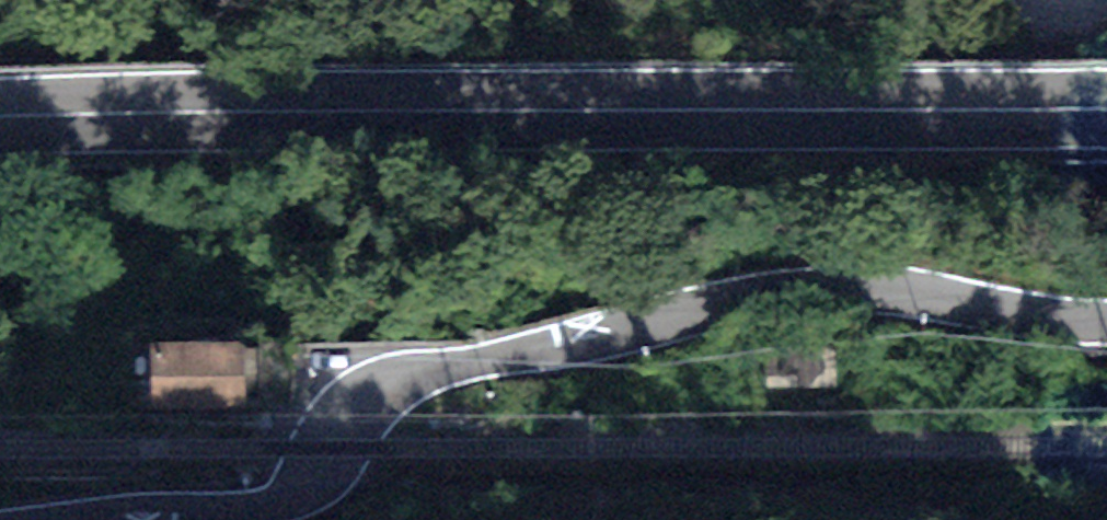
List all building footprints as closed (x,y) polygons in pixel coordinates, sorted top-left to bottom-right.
[(246,353),(157,352),(157,407),(246,407),(246,353)] [(838,397),(838,355),(773,355),(773,397),(838,397)]
